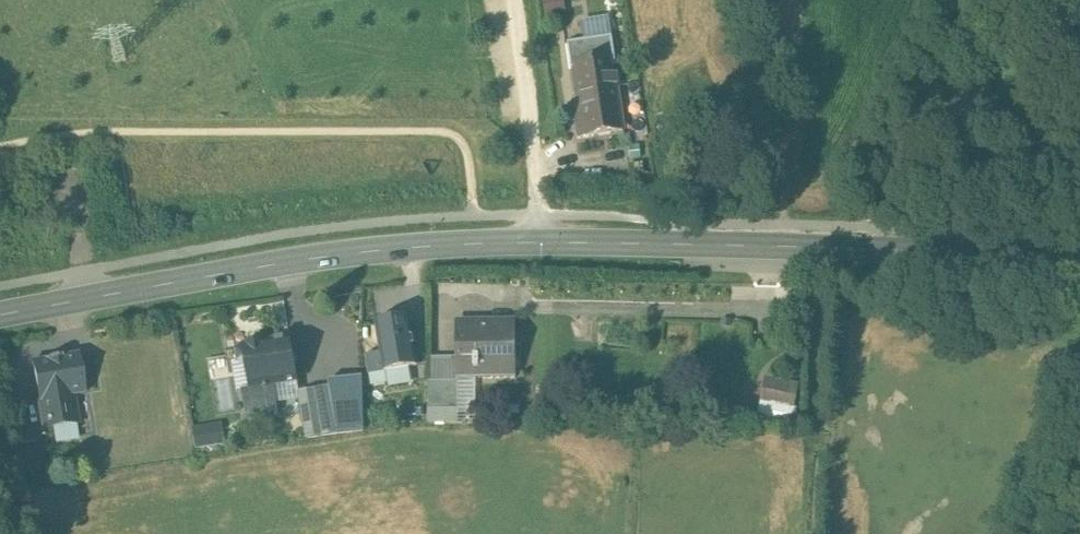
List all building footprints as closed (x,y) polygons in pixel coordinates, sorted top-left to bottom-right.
[(546,15),(563,12),(561,0),(544,0),(546,15)] [(612,36),(568,42),(572,68),(576,68),(580,91),(579,91),(581,105),(575,106),(579,135),(623,129),(617,87),(619,87),(612,36)] [(410,318),(379,323),(384,352),(387,370),(418,365),(410,318)] [(517,373),(517,322),(458,322),(458,374),(517,373)] [(290,338),(246,345),(236,350),(238,362),(245,365),(246,365),(250,389),(242,390),(247,417),(278,412),(274,386),(298,382),(290,338)] [(384,352),(369,354),(372,373),(387,370),(384,352)] [(79,355),(37,362),(43,400),(74,395),(85,393),(79,355)] [(770,371),(763,407),(797,413),(804,378),(770,371)] [(362,376),(329,380),(330,387),(335,416),(337,434),(364,431),(362,376)] [(330,387),(300,392),(308,438),(337,434),(335,416),(330,387)] [(427,394),(414,394),(414,420),(427,420),(427,394)] [(74,395),(43,400),(50,442),(81,437),(74,395)] [(212,423),(211,444),(226,444),(226,424),(212,423)]
